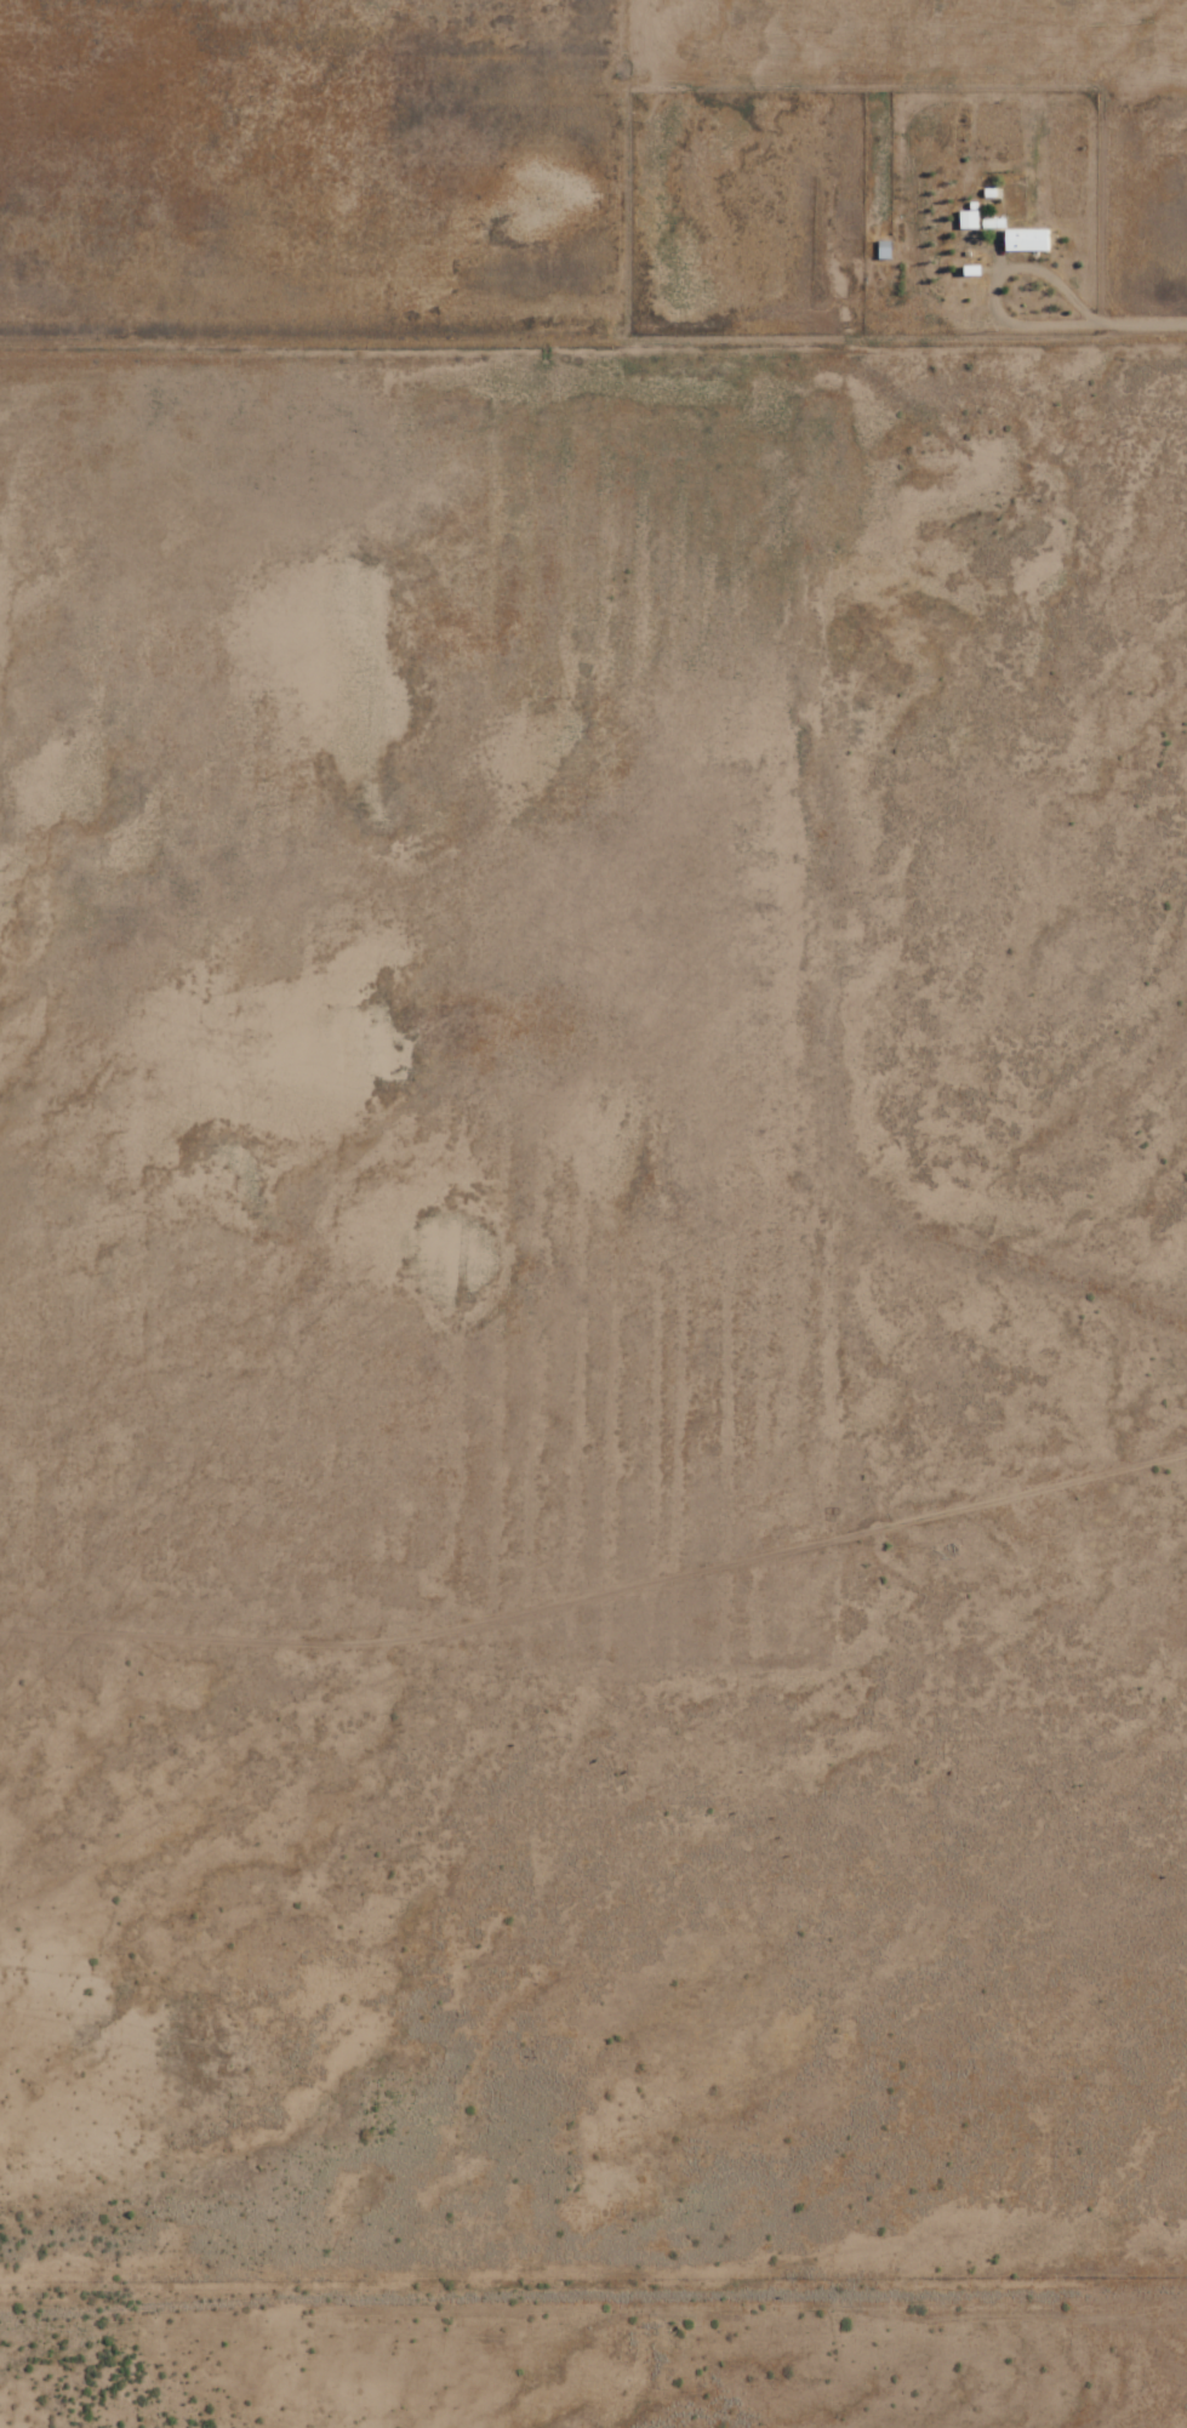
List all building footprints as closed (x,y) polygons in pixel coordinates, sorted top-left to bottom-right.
[(979,228),(979,210),(960,211),(960,229),(979,228)] [(983,219),(983,228),(1006,228),(1006,219),(983,219)] [(1006,230),(1007,252),(1050,251),(1049,229),(1006,230)]
